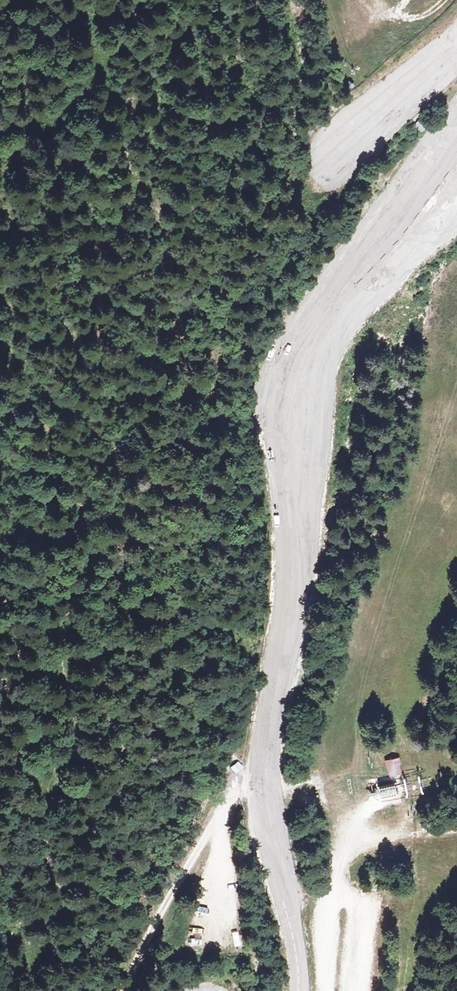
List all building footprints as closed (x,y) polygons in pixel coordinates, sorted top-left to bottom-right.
[(347,83),(344,87),(349,91),(352,86),(347,83)] [(414,99),(403,112),(412,120),(423,106),(414,99)] [(420,118),(414,125),(422,132),(428,124),(420,118)] [(397,760),(386,762),(390,778),(401,776),(397,760)] [(389,787),(385,775),(367,780),(371,792),(389,787)] [(196,925),(194,932),(205,936),(207,929),(196,925)] [(232,944),(234,961),(240,960),(238,943),(232,944)]
